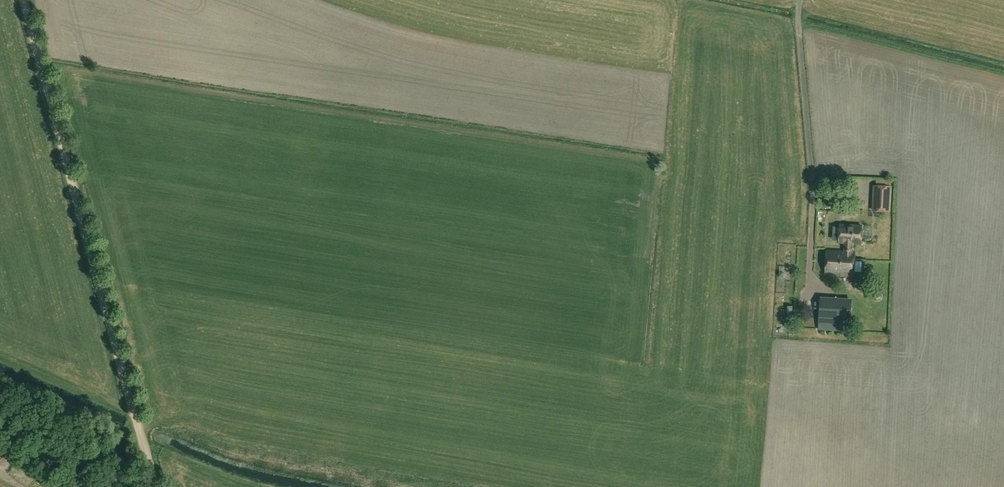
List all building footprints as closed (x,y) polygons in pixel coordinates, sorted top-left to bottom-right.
[(876,187),(875,211),(891,212),(893,188),(876,187)] [(844,243),(844,252),(844,259),(855,260),(855,252),(853,252),(853,243),(861,244),(862,226),(840,225),(839,242),(844,243)] [(854,276),(855,260),(844,259),(844,252),(827,251),(825,274),(854,276)] [(852,298),(820,297),(818,330),(850,332),(852,298)] [(6,472),(12,459),(0,454),(0,469),(6,472)]
